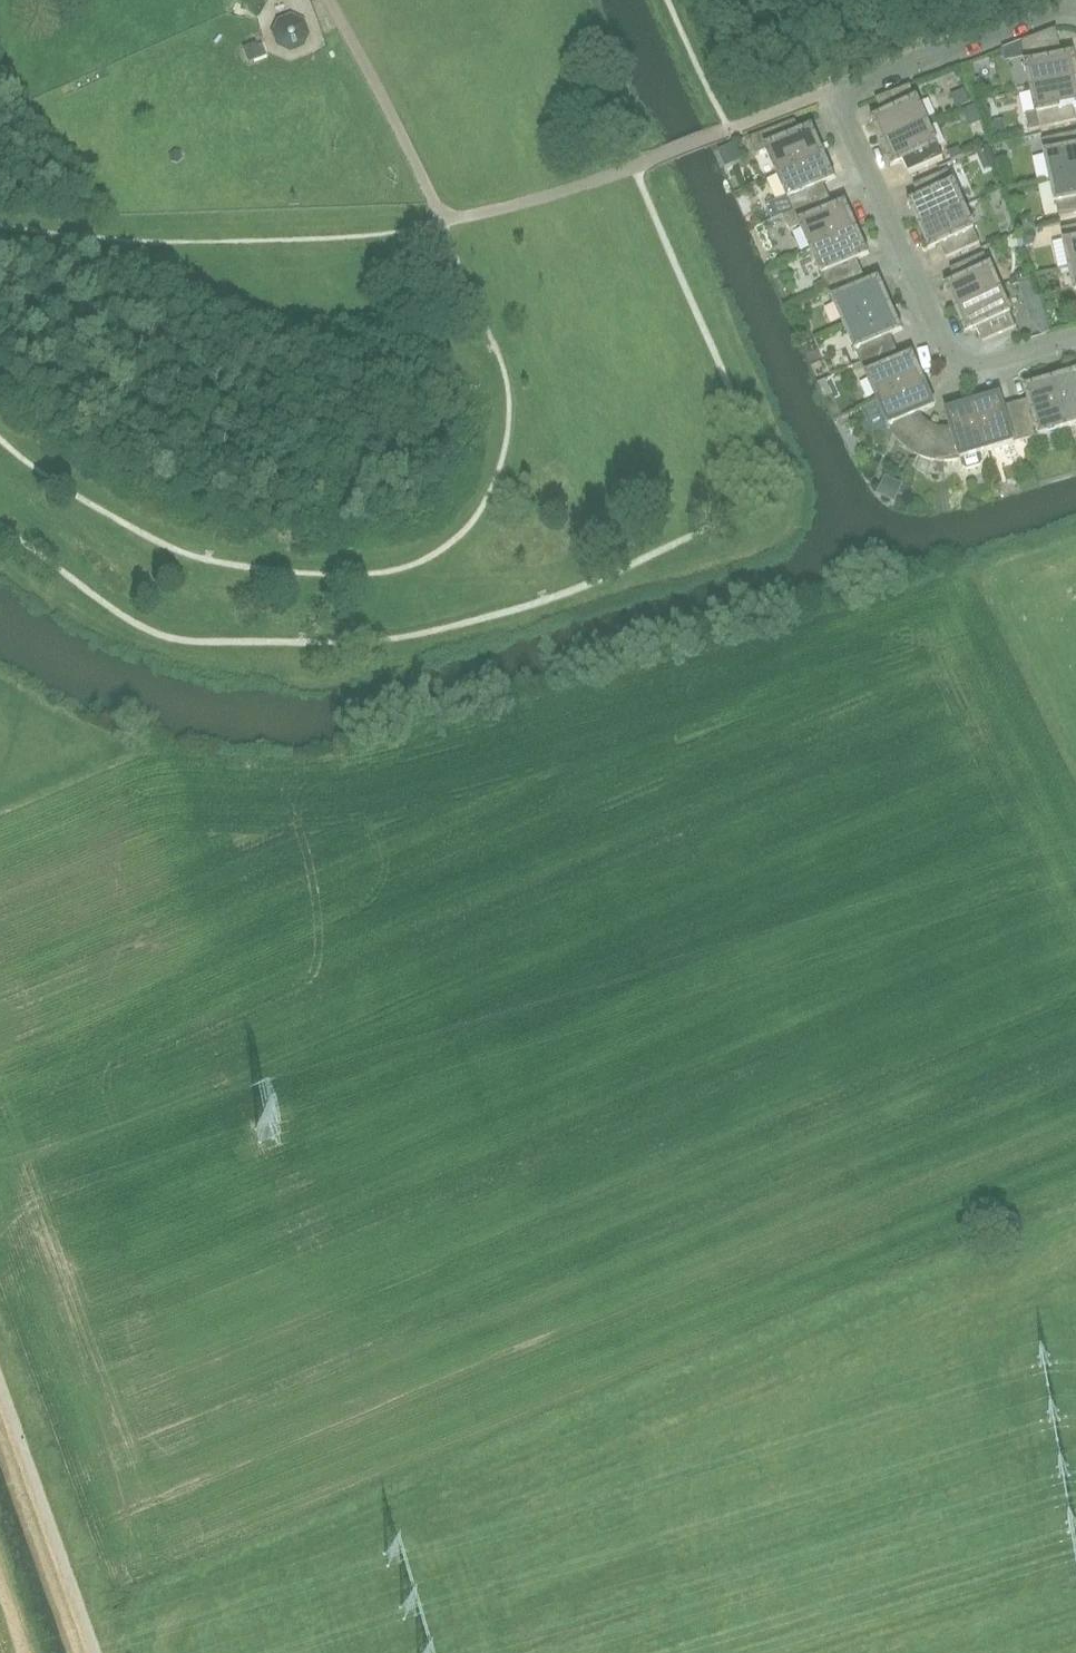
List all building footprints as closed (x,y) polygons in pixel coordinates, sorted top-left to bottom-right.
[(1074,55),(1063,58),(1057,29),(1022,42),(1032,90),(1075,81),(1075,66),(1074,55)] [(263,37),(243,45),(250,62),(270,53),(263,37)] [(1075,107),(1075,81),(1032,90),(1037,113),(1026,115),(1030,131),(1040,129),(1075,122),(1075,116),(1074,107),(1075,107)] [(928,124),(911,86),(876,99),(883,116),(874,120),(884,143),(928,124)] [(823,154),(812,129),(801,133),(796,121),(749,139),(757,155),(767,151),(778,174),(823,154)] [(944,160),(928,124),(884,143),(894,166),(904,162),(910,175),(944,160)] [(1043,140),(1051,179),(1075,174),(1075,133),(1043,140)] [(959,147),(948,152),(952,161),(963,156),(959,147)] [(778,174),(787,196),(766,206),(772,222),(784,217),(829,197),(824,184),(835,180),(823,154),(778,174)] [(965,207),(948,171),(914,186),(920,199),(910,204),(920,227),(965,207)] [(1051,179),(1060,218),(1075,215),(1075,174),(1051,179)] [(857,230),(846,204),(835,209),(829,197),(784,217),(790,231),(801,227),(811,250),(857,230)] [(981,244),(965,207),(920,227),(931,250),(940,245),(946,259),(981,244)] [(1026,216),(1018,218),(1022,232),(1036,228),(1033,219),(1026,216)] [(1062,229),(1070,268),(1075,267),(1075,226),(1062,229)] [(863,272),(858,260),(868,255),(857,230),(811,250),(825,282),(828,288),(863,272)] [(1034,231),(1022,235),(1025,247),(1033,244),(1036,237),(1034,231)] [(1050,274),(1066,273),(1064,248),(1048,249),(1050,274)] [(1001,291),(985,254),(951,269),(957,283),(947,287),(957,310),(1001,291)] [(890,306),(879,280),(868,285),(863,272),(828,288),(845,326),(846,325),(890,306)] [(825,282),(814,287),(817,293),(828,288),(825,282)] [(1033,282),(1020,285),(1023,294),(1035,290),(1033,282)] [(1017,327),(1001,291),(957,310),(967,333),(977,329),(983,342),(1016,328),(1017,327)] [(896,348),(891,336),(902,331),(890,306),(846,325),(845,326),(862,364),(867,361),(896,348)] [(1043,310),(1029,316),(1035,332),(1050,326),(1043,310)] [(982,356),(1004,349),(1001,340),(979,346),(982,356)] [(924,381),(913,356),(902,361),(896,348),(867,361),(862,364),(878,402),(886,398),(924,381)] [(1075,426),(1075,374),(1053,380),(1067,428),(1075,426)] [(1027,440),(1067,428),(1053,380),(1026,389),(1030,400),(1017,404),(1027,440)] [(923,417),(921,413),(935,407),(924,381),(886,398),(878,402),(890,427),(893,433),(896,438),(900,443),(903,446),(907,449),(912,453),(916,455),(919,457),(924,446),(934,426),(930,423),(926,420),(923,417)] [(988,452),(1027,440),(1017,404),(1004,407),(1000,396),(974,404),(988,452)] [(981,454),(988,452),(974,404),(947,412),(951,427),(947,428),(942,428),(937,427),(934,426),(924,446),(919,457),(925,459),(929,460),(936,462),(940,462),(944,462),(951,462),(957,461),(961,460),(963,467),(968,469),(981,465),(983,461),(981,454)]
